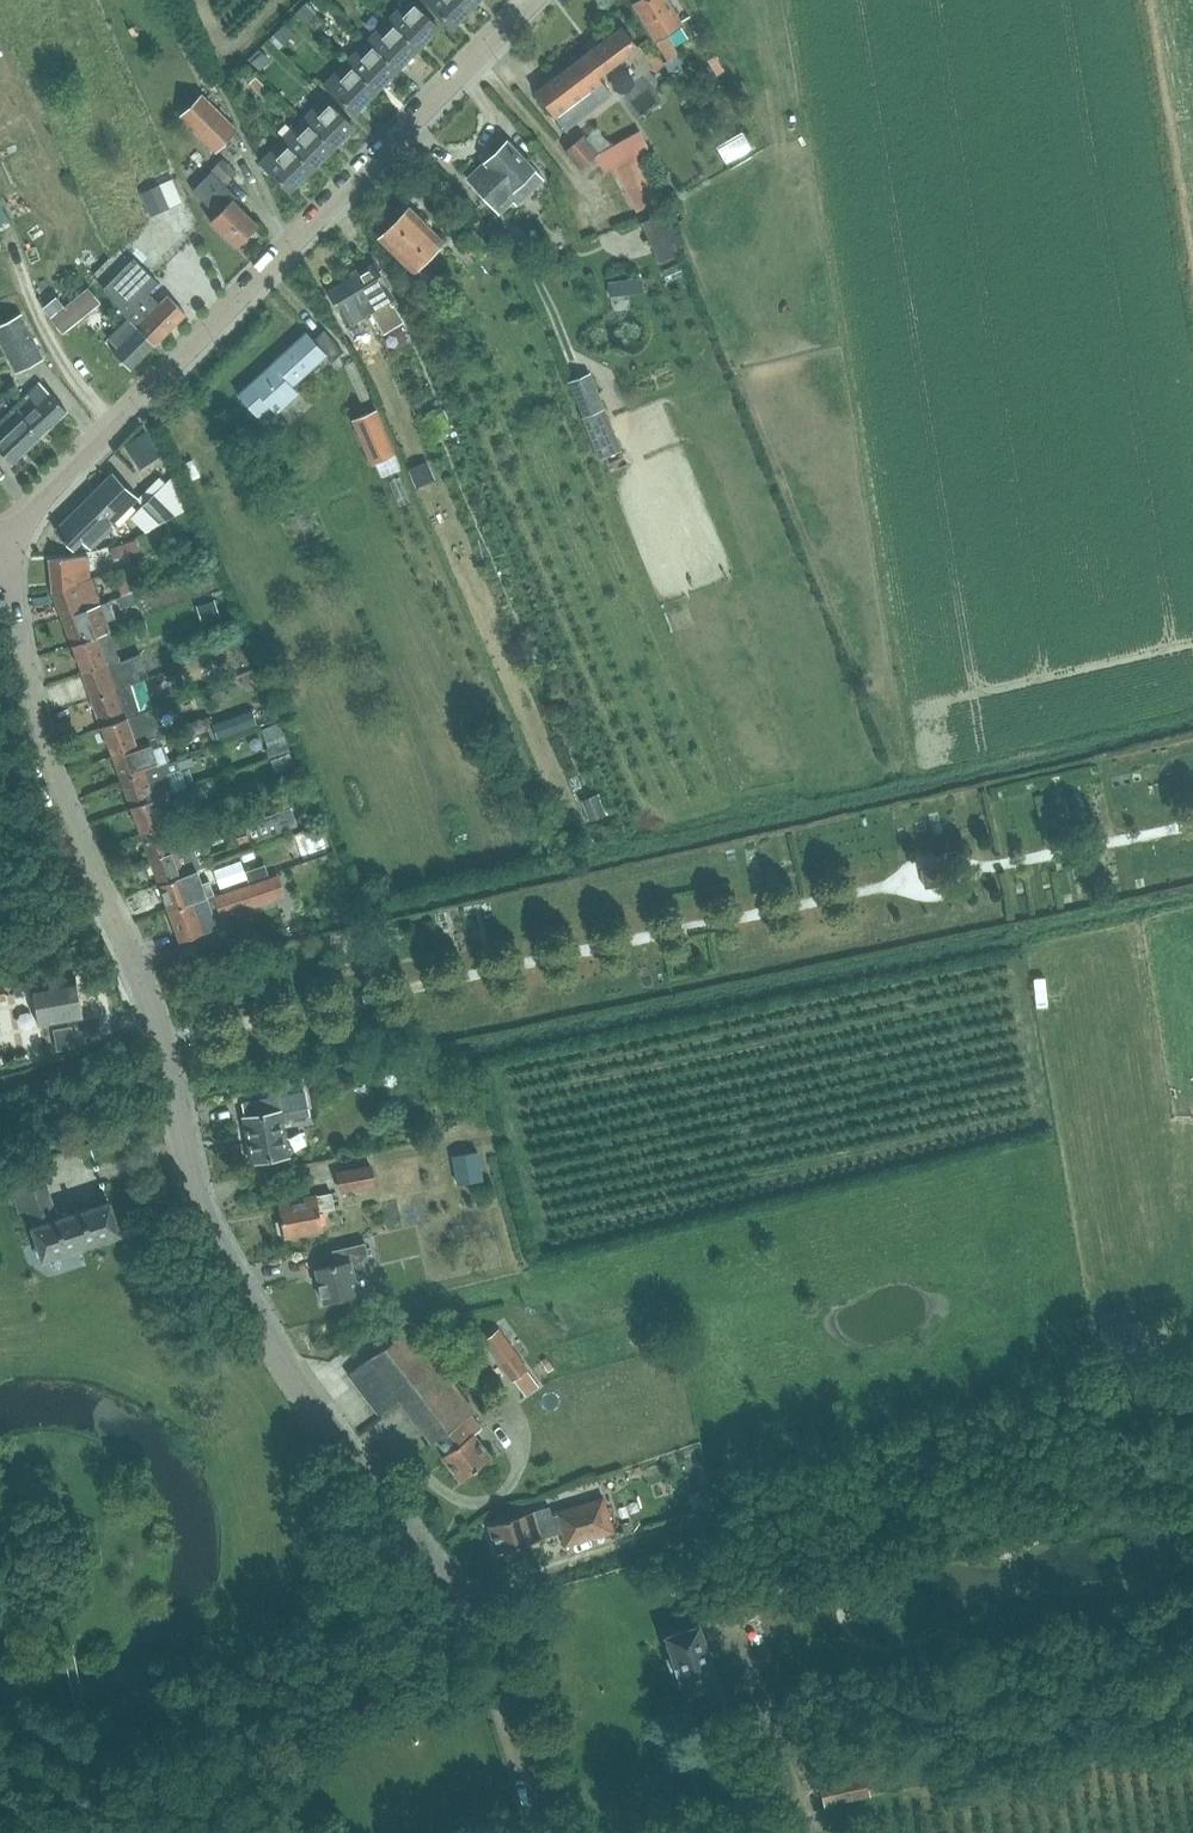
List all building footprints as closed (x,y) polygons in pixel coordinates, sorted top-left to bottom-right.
[(467,0),(423,0),(454,30),(476,8),(467,0)] [(476,8),(484,0),(467,0),(476,8)] [(668,57),(678,50),(667,32),(682,23),(669,0),(638,0),(635,2),(668,57)] [(305,21),(316,11),(307,1),(296,12),(305,21)] [(410,1),(388,23),(419,54),(441,32),(410,1)] [(283,43),(294,32),(285,23),(274,34),(283,43)] [(419,54),(388,23),(366,44),(398,76),(419,54)] [(622,26),(535,91),(561,126),(607,91),(597,77),(638,46),(622,26)] [(398,76),(366,44),(345,65),(377,97),(398,76)] [(253,62),(261,70),(271,59),(260,49),(252,58),(255,60),(253,62)] [(377,97),(345,65),(323,88),(354,119),(377,97)] [(256,74),(249,82),(265,98),(272,90),(256,74)] [(203,95),(182,115),(216,149),(236,129),(203,95)] [(323,102),(301,123),(332,154),(354,132),(323,102)] [(332,154),(301,123),(281,144),(312,175),(332,154)] [(717,141),(727,160),(751,147),(741,128),(717,141)] [(580,169),(595,156),(600,152),(584,133),(564,150),(580,169)] [(598,157),(605,170),(644,147),(637,135),(598,157)] [(508,140),(468,178),(499,211),(518,193),(523,197),(544,177),(537,169),(536,170),(508,140)] [(312,175),(281,144),(259,166),(290,196),(312,175)] [(227,182),(237,172),(220,154),(210,164),(227,182)] [(619,178),(642,165),(636,154),(613,166),(619,178)] [(625,188),(648,176),(642,165),(619,178),(625,188)] [(219,208),(209,218),(237,245),(259,223),(200,166),(188,178),(219,208)] [(631,199),(654,186),(648,176),(625,188),(631,199)] [(149,208),(166,201),(159,184),(142,192),(149,208)] [(637,210),(660,198),(654,186),(631,199),(637,210)] [(432,274),(421,263),(443,240),(410,207),(379,238),(424,282),(432,274)] [(134,257),(104,288),(125,314),(128,318),(129,317),(155,344),(186,313),(168,295),(160,303),(149,292),(159,282),(134,257)] [(375,262),(353,275),(371,311),(382,330),(402,318),(394,305),(399,301),(375,262)] [(351,277),(326,292),(355,339),(368,331),(360,318),(371,311),(353,275),(351,276),(351,277)] [(640,278),(628,280),(629,293),(642,291),(640,278)] [(88,293),(71,307),(95,336),(112,322),(88,293)] [(42,358),(21,314),(0,324),(0,338),(16,371),(42,358)] [(128,318),(108,338),(118,348),(114,352),(130,368),(155,344),(129,317),(128,318)] [(307,332),(272,363),(238,394),(258,415),(269,405),(275,412),(298,392),(292,385),(325,355),(332,361),(344,350),(324,329),(313,339),(307,332)] [(569,379),(601,458),(621,450),(590,371),(569,379)] [(37,383),(12,407),(39,436),(67,410),(50,392),(47,395),(37,383)] [(12,407),(0,419),(0,434),(3,437),(0,439),(0,449),(12,462),(39,436),(12,407)] [(353,418),(372,461),(396,450),(377,408),(353,418)] [(147,432),(126,445),(140,467),(161,454),(147,432)] [(429,465),(411,473),(417,486),(434,479),(429,465)] [(112,472),(55,529),(74,548),(86,536),(94,544),(113,525),(110,522),(136,496),(112,472)] [(181,504),(170,478),(143,505),(161,524),(181,504)] [(137,540),(112,548),(115,558),(140,550),(137,540)] [(50,558),(53,590),(90,576),(88,555),(50,558)] [(90,576),(53,590),(51,590),(61,617),(100,603),(90,576)] [(120,585),(124,596),(132,593),(135,592),(131,581),(120,585)] [(119,598),(123,608),(136,603),(132,593),(124,596),(119,598)] [(100,604),(100,603),(61,617),(62,617),(72,643),(109,630),(106,621),(115,617),(109,600),(100,604)] [(221,618),(216,600),(198,606),(204,623),(221,618)] [(119,656),(109,630),(72,643),(82,670),(119,656)] [(121,661),(119,656),(82,670),(92,697),(129,684),(149,676),(141,654),(121,661)] [(138,710),(129,684),(92,697),(101,724),(138,710)] [(139,711),(138,710),(101,724),(102,724),(112,752),(149,737),(139,711)] [(258,724),(253,710),(234,717),(239,731),(258,724)] [(280,722),(264,728),(271,748),(267,749),(271,759),(292,751),(286,735),(285,736),(280,722)] [(149,738),(149,737),(112,752),(121,779),(168,761),(162,744),(159,745),(155,736),(149,738)] [(168,762),(168,761),(121,779),(131,805),(173,790),(164,763),(168,762)] [(173,790),(131,805),(140,831),(184,815),(181,806),(174,809),(168,792),(173,790)] [(597,793),(582,799),(590,819),(606,813),(597,793)] [(244,826),(229,831),(234,844),(251,837),(252,840),(296,823),(290,806),(243,823),(244,826)] [(184,816),(184,815),(140,831),(141,833),(150,858),(187,844),(178,818),(184,816)] [(196,870),(187,844),(150,858),(159,883),(196,870)] [(201,855),(204,868),(237,861),(235,848),(201,855)] [(940,864),(921,867),(925,887),(944,883),(940,864)] [(196,870),(159,883),(169,909),(214,892),(209,879),(201,882),(197,870),(196,870)] [(215,894),(214,892),(169,909),(170,912),(169,912),(179,941),(204,932),(203,928),(216,923),(206,896),(215,894)] [(16,995),(33,992),(39,1024),(83,1016),(76,976),(32,984),(31,979),(13,982),(16,995)] [(63,1027),(52,1029),(56,1049),(67,1047),(63,1027)] [(426,1105),(442,1102),(438,1083),(422,1086),(426,1105)] [(407,1092),(410,1106),(424,1102),(421,1089),(407,1092)] [(245,1117),(243,1118),(251,1160),(289,1154),(283,1118),(308,1114),(304,1091),(242,1102),(245,1117)] [(476,1149),(449,1154),(454,1180),(481,1176),(476,1149)] [(370,1182),(366,1164),(333,1170),(337,1189),(370,1182)] [(119,1233),(109,1202),(57,1218),(42,1172),(11,1182),(20,1211),(27,1209),(43,1257),(119,1233)] [(297,1200),(278,1203),(284,1232),(321,1225),(318,1206),(334,1203),(331,1190),(296,1197),(297,1200)] [(338,1260),(316,1265),(324,1297),(360,1289),(357,1272),(367,1269),(364,1255),(370,1254),(367,1239),(334,1246),(338,1260)] [(1135,1359),(1128,1321),(1100,1326),(1107,1364),(1135,1359)] [(472,1411),(475,1409),(411,1322),(349,1368),(381,1411),(399,1398),(431,1441),(436,1437),(446,1450),(441,1454),(459,1478),(491,1454),(474,1431),(481,1425),(472,1411)] [(484,1342),(512,1380),(528,1369),(500,1331),(484,1342)] [(705,1505),(701,1492),(690,1495),(695,1508),(705,1505)] [(556,1510),(556,1512),(553,1513),(550,1504),(490,1522),(498,1549),(562,1529),(566,1543),(614,1528),(604,1495),(556,1510)] [(679,1629),(665,1633),(686,1692),(703,1686),(711,1707),(726,1702),(698,1620),(693,1622),(688,1607),(675,1612),(679,1629)] [(937,1663),(934,1654),(924,1651),(917,1657),(920,1668),(929,1671),(937,1663)] [(879,1769),(821,1781),(825,1801),(883,1789),(879,1769)]
